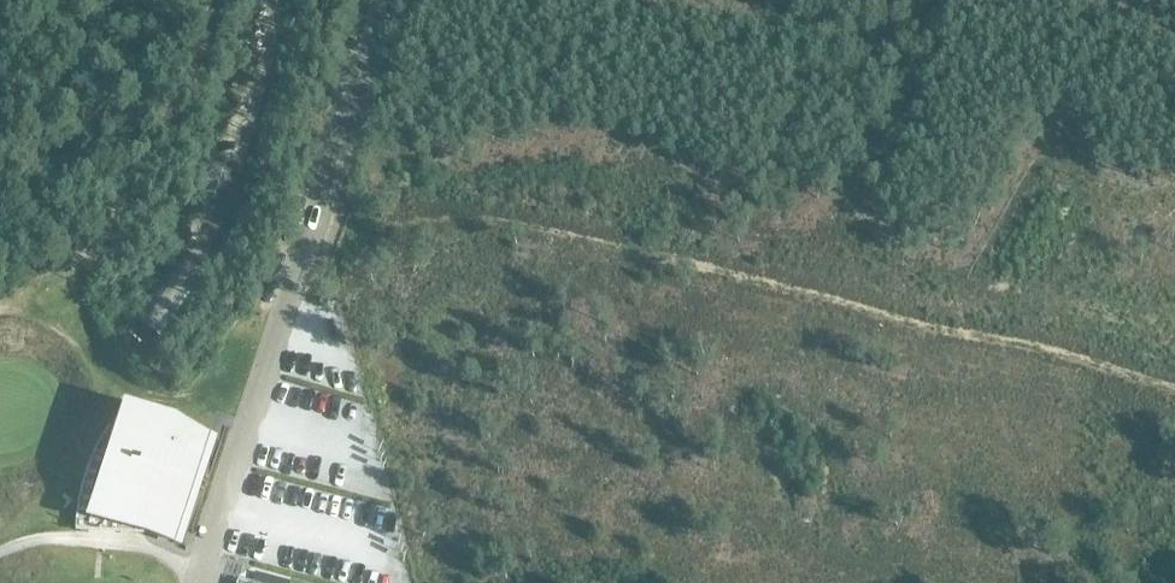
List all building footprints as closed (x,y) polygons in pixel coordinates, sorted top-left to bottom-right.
[(175,250),(132,319),(164,339),(208,270),(175,250)] [(74,527),(120,529),(121,517),(135,518),(134,529),(136,530),(176,543),(210,439),(173,427),(176,420),(128,409),(119,439),(106,434),(101,443),(97,451),(93,460),(89,469),(86,478),(83,487),(81,497),(79,506),(78,516),(77,525),(74,525),(74,527)] [(291,577),(256,567),(253,581),(259,582),(314,582),(291,577)]
